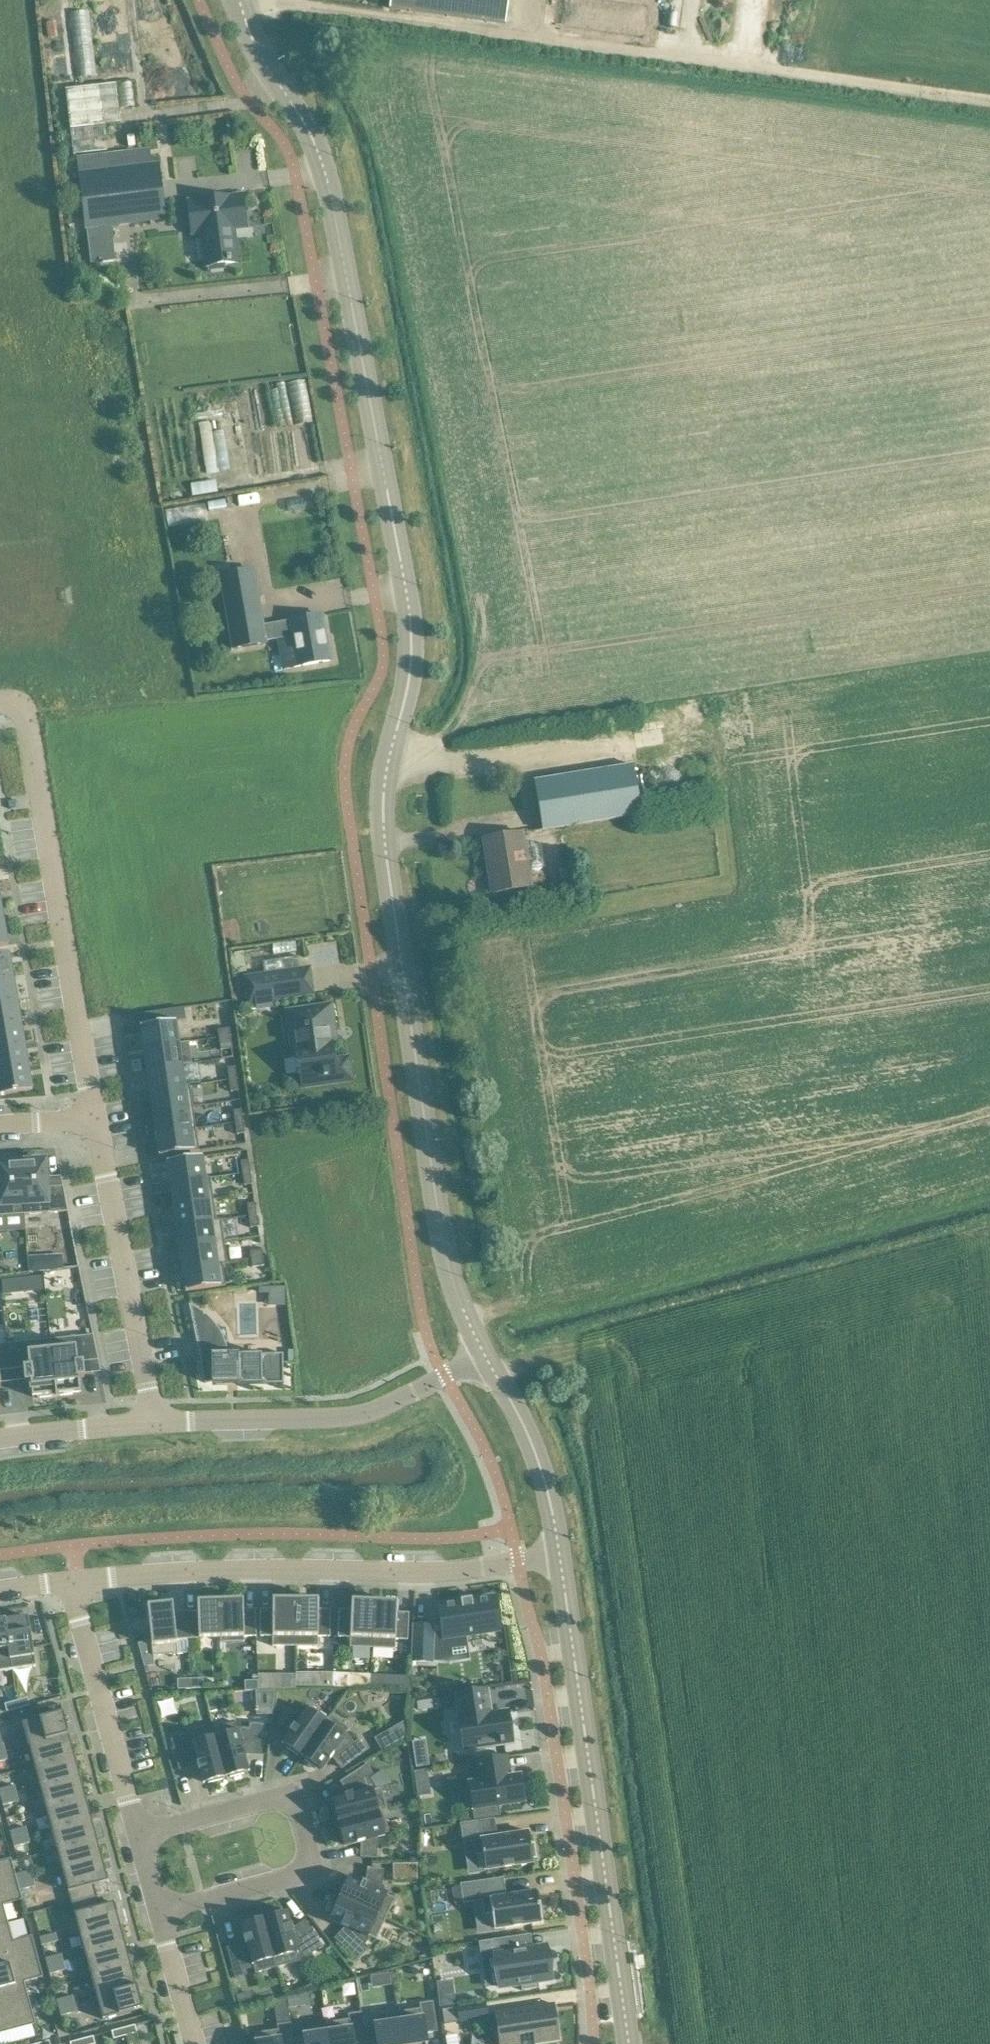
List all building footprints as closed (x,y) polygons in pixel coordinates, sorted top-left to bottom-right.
[(81,73),(101,71),(91,3),(71,6),(81,73)] [(110,13),(114,55),(132,54),(128,11),(110,13)] [(69,77),(65,42),(45,44),(49,79),(69,77)] [(74,157),(108,154),(104,127),(121,125),(116,86),(66,92),(74,157)] [(79,174),(85,230),(165,220),(158,164),(79,174)] [(188,203),(192,234),(202,233),(206,266),(209,266),(210,271),(224,269),(224,264),(237,263),(235,240),(233,241),(231,229),(245,227),(242,196),(229,198),(229,197),(198,201),(199,201),(188,203)] [(235,466),(226,424),(215,427),(212,415),(200,418),(212,471),(235,466)] [(196,487),(218,486),(218,476),(195,478),(196,487)] [(298,667),(330,661),(322,615),(290,621),(262,626),(252,570),(221,575),(234,649),(265,643),(265,642),(293,637),(298,667)] [(534,781),(542,831),(641,815),(633,765),(534,781)] [(491,865),(496,893),(531,887),(522,833),(482,839),(487,866),(491,865)] [(0,924),(0,947),(8,946),(4,923),(0,924)] [(9,953),(0,955),(0,979),(13,977),(9,953)] [(273,999),(312,994),(309,969),(245,978),(249,1003),(256,1002),(257,1009),(274,1006),(273,999)] [(0,979),(0,1002),(17,999),(13,977),(0,979)] [(0,1002),(0,1025),(21,1022),(17,999),(0,1002)] [(288,1012),(289,1019),(293,1047),(298,1047),(303,1085),(349,1079),(347,1061),(334,1063),(329,1029),(333,1028),(330,1006),(288,1012)] [(179,1043),(176,1022),(186,1020),(184,1008),(144,1014),(146,1026),(140,1027),(143,1048),(179,1043)] [(0,1025),(0,1048),(25,1044),(21,1022),(0,1025)] [(218,1030),(219,1038),(231,1036),(230,1029),(218,1030)] [(231,1036),(219,1038),(220,1046),(232,1044),(231,1036)] [(182,1065),(179,1043),(143,1048),(146,1070),(182,1065)] [(29,1067),(25,1044),(0,1048),(0,1071),(29,1067)] [(185,1086),(182,1065),(146,1070),(150,1092),(185,1087),(185,1086)] [(0,1071),(0,1096),(33,1090),(29,1067),(0,1071)] [(235,1067),(227,1068),(229,1080),(237,1079),(235,1067)] [(239,1091),(237,1079),(229,1080),(231,1092),(238,1091),(239,1091)] [(190,1085),(185,1086),(185,1087),(150,1092),(153,1113),(193,1108),(190,1085)] [(196,1129),(193,1108),(153,1113),(156,1135),(196,1129)] [(241,1110),(233,1111),(235,1123),(243,1122),(241,1110)] [(245,1134),(243,1122),(235,1123),(237,1135),(244,1134),(245,1134)] [(199,1151),(196,1129),(156,1135),(159,1157),(199,1151)] [(167,1162),(170,1183),(206,1178),(203,1157),(202,1157),(167,1162)] [(47,1187),(47,1177),(46,1160),(44,1160),(44,1161),(39,1161),(39,1158),(21,1159),(25,1215),(68,1212),(68,1211),(63,1187),(63,1186),(47,1187)] [(21,1159),(3,1160),(3,1163),(0,1163),(0,1216),(25,1215),(21,1159)] [(241,1162),(242,1174),(250,1172),(249,1160),(248,1161),(241,1162)] [(252,1184),(250,1172),(242,1174),(244,1185),(252,1184)] [(210,1177),(206,1178),(170,1183),(173,1205),(213,1199),(210,1177)] [(216,1220),(213,1199),(173,1205),(176,1227),(216,1221),(216,1220)] [(247,1204),(249,1216),(257,1215),(255,1203),(247,1204)] [(258,1227),(257,1215),(249,1216),(250,1228),(258,1227)] [(221,1219),(216,1220),(216,1221),(176,1227),(179,1248),(224,1242),(221,1219)] [(227,1264),(224,1242),(179,1248),(182,1270),(223,1264),(223,1265),(227,1264)] [(262,1250),(261,1250),(250,1252),(251,1260),(263,1258),(262,1250)] [(263,1258),(251,1260),(252,1267),(264,1266),(263,1258)] [(226,1286),(223,1265),(223,1264),(182,1270),(185,1292),(226,1286)] [(41,1276),(26,1278),(27,1292),(42,1290),(41,1276)] [(123,1299),(100,1301),(102,1327),(126,1325),(123,1299)] [(284,1384),(283,1354),(228,1355),(227,1349),(230,1349),(225,1328),(219,1329),(216,1325),(212,1321),(209,1317),(205,1314),(200,1310),(196,1308),(189,1304),(194,1330),(200,1329),(206,1359),(200,1360),(205,1383),(212,1382),(212,1385),(284,1384)] [(83,1305),(39,1305),(39,1325),(83,1325),(83,1305)] [(10,1331),(10,1321),(0,1322),(0,1331),(10,1331)] [(93,1335),(50,1340),(56,1396),(80,1394),(79,1378),(84,1378),(83,1362),(98,1361),(93,1335)] [(56,1396),(50,1340),(7,1344),(11,1370),(23,1369),(25,1383),(30,1382),(32,1397),(37,1397),(37,1398),(56,1396)] [(11,1370),(7,1344),(0,1345),(0,1371),(11,1370)] [(435,1627),(412,1626),(411,1661),(434,1662),(434,1654),(449,1652),(449,1647),(467,1644),(466,1636),(499,1631),(494,1597),(472,1600),(472,1598),(460,1600),(461,1602),(438,1605),(442,1631),(435,1632),(435,1627)] [(295,1646),(295,1600),(272,1599),(272,1610),(260,1609),(260,1637),(272,1637),(272,1646),(295,1646)] [(243,1600),(220,1601),(221,1638),(220,1638),(220,1643),(244,1642),(244,1637),(256,1637),(255,1609),(243,1610),(243,1600)] [(318,1600),(295,1600),(295,1646),(318,1647),(318,1637),(330,1637),(330,1610),(318,1610),(318,1600)] [(221,1638),(220,1601),(197,1602),(198,1612),(185,1612),(187,1640),(199,1639),(220,1638),(221,1638)] [(372,1648),(374,1602),(352,1601),(351,1611),(339,1610),(338,1637),(350,1638),(349,1647),(372,1648)] [(397,1603),(374,1602),(372,1648),(395,1649),(395,1640),(407,1640),(409,1613),(397,1612),(397,1603)] [(187,1640),(185,1612),(173,1613),(172,1603),(148,1606),(153,1656),(177,1653),(176,1640),(187,1640)] [(35,1667),(28,1617),(4,1620),(12,1670),(35,1667)] [(4,1620),(0,1621),(0,1672),(12,1670),(4,1620)] [(112,1651),(126,1650),(125,1621),(111,1622),(112,1651)] [(323,1687),(333,1687),(333,1674),(323,1674),(323,1687)] [(490,1690),(512,1690),(511,1678),(490,1678),(490,1690)] [(190,1679),(177,1680),(177,1690),(190,1689),(190,1679)] [(190,1689),(203,1689),(203,1679),(190,1679),(190,1689)] [(295,1679),(282,1679),(282,1690),(295,1689),(295,1679)] [(371,1679),(358,1679),(357,1689),(370,1689),(371,1679)] [(370,1689),(383,1690),(384,1680),(371,1679),(370,1689)] [(244,1681),(245,1691),(256,1691),(258,1691),(258,1681),(244,1681)] [(258,1691),(256,1691),(257,1714),(272,1714),(275,1690),(258,1691)] [(464,1750),(512,1743),(507,1711),(489,1714),(486,1691),(456,1696),(464,1750)] [(30,1705),(27,1698),(16,1701),(18,1709),(30,1705)] [(18,1709),(16,1701),(5,1705),(7,1712),(18,1709)] [(299,1754),(302,1756),(328,1719),(328,1718),(310,1706),(303,1715),(281,1709),(277,1723),(294,1728),(283,1743),(287,1746),(286,1747),(298,1756),(299,1754)] [(63,1713),(23,1723),(29,1745),(68,1734),(63,1713)] [(328,1719),(302,1756),(305,1758),(304,1760),(316,1769),(318,1767),(321,1770),(331,1754),(342,1769),(366,1750),(358,1740),(354,1743),(347,1733),(350,1729),(330,1715),(328,1718),(328,1719)] [(235,1722),(213,1728),(226,1777),(229,1776),(230,1778),(245,1774),(244,1772),(248,1771),(243,1753),(261,1754),(263,1723),(249,1723),(249,1728),(237,1727),(235,1722)] [(226,1777),(213,1728),(191,1734),(195,1749),(175,1755),(179,1769),(199,1764),(204,1782),(208,1781),(208,1783),(223,1779),(223,1777),(226,1777)] [(389,1755),(419,1745),(413,1729),(383,1739),(389,1755)] [(74,1755),(68,1734),(29,1745),(34,1766),(74,1755)] [(80,1776),(74,1755),(34,1766),(40,1787),(80,1776)] [(507,1756),(467,1762),(470,1783),(469,1783),(473,1809),(474,1809),(475,1818),(498,1814),(497,1806),(524,1802),(520,1775),(510,1777),(507,1756)] [(374,1776),(366,1764),(341,1781),(350,1796),(333,1801),(334,1805),(332,1805),(336,1820),(338,1819),(339,1823),(383,1811),(383,1812),(387,1811),(381,1788),(376,1789),(370,1779),(374,1776)] [(85,1796),(80,1776),(40,1787),(45,1807),(85,1796)] [(14,1785),(0,1789),(0,1795),(1,1797),(16,1793),(14,1785)] [(18,1801),(16,1793),(1,1797),(3,1805),(18,1801)] [(91,1818),(85,1796),(45,1807),(51,1829),(91,1818)] [(389,1833),(383,1812),(383,1811),(339,1823),(340,1826),(338,1827),(342,1841),(344,1841),(345,1845),(362,1840),(362,1858),(377,1859),(377,1843),(388,1843),(388,1833),(389,1833)] [(97,1839),(91,1818),(51,1829),(57,1849),(97,1839)] [(534,1844),(534,1840),(530,1841),(529,1832),(497,1837),(494,1819),(460,1824),(463,1843),(473,1842),(475,1855),(483,1854),(485,1870),(534,1863),(533,1859),(536,1858),(534,1844)] [(10,1831),(12,1839),(27,1835),(25,1827),(10,1831)] [(30,1843),(27,1835),(12,1839),(14,1847),(30,1843)] [(102,1860),(97,1839),(57,1849),(62,1870),(102,1860)] [(12,1861),(11,1859),(0,1862),(0,1884),(16,1880),(12,1861)] [(108,1881),(102,1860),(62,1870),(71,1903),(96,1896),(94,1885),(108,1881)] [(395,1898),(381,1892),(384,1870),(369,1868),(367,1885),(350,1878),(348,1881),(347,1880),(340,1894),(342,1895),(340,1898),(386,1920),(395,1898)] [(31,1870),(15,1875),(17,1882),(33,1878),(31,1870)] [(35,1886),(33,1878),(17,1882),(19,1890),(35,1886)] [(542,1923),(538,1891),(506,1896),(503,1878),(460,1884),(463,1904),(482,1901),(484,1915),(491,1914),(494,1930),(542,1923)] [(22,1900),(16,1880),(0,1884),(0,1925),(8,1923),(3,1905),(22,1900)] [(99,1907),(96,1896),(71,1903),(80,1935),(120,1924),(114,1903),(99,1907)] [(386,1920),(340,1898),(339,1901),(337,1901),(331,1914),(332,1915),(331,1919),(347,1927),(335,1940),(358,1960),(366,1951),(363,1947),(371,1938),(376,1940),(386,1920)] [(267,1916),(267,1918),(264,1919),(277,1968),(299,1962),(298,1957),(309,1950),(311,1954),(323,1947),(306,1921),(291,1931),(286,1913),(282,1914),(282,1912),(267,1916)] [(277,1968),(264,1919),(261,1920),(260,1918),(245,1922),(246,1924),(242,1925),(247,1944),(227,1949),(235,1978),(247,1975),(246,1970),(254,1968),(255,1974),(277,1968)] [(32,1936),(13,1941),(8,1923),(0,1925),(0,1967),(37,1957),(32,1936)] [(125,1945),(120,1924),(80,1935),(86,1956),(125,1945)] [(55,1933),(39,1937),(42,1945),(57,1941),(55,1933)] [(538,1982),(551,1980),(546,1947),(520,1951),(518,1936),(478,1942),(481,1958),(494,1956),(499,1988),(521,1984),(522,1990),(521,1990),(521,1991),(539,1988),(539,1987),(538,1982)] [(131,1966),(125,1945),(86,1956),(91,1977),(131,1966)] [(60,1954),(45,1958),(47,1966),(62,1962),(60,1954)] [(43,1977),(37,1957),(0,1967),(0,2004),(35,2024),(24,1982),(43,1977)] [(64,1970),(62,1962),(47,1966),(49,1974),(64,1970)] [(136,1987),(131,1966),(91,1977),(97,1998),(136,1987)] [(142,2009),(136,1987),(97,1998),(103,2019),(142,2009)] [(57,2000),(59,2008),(74,2004),(72,1996),(57,2000)] [(244,2001),(248,2013),(263,2009),(259,1997),(244,2001)] [(437,2032),(433,2001),(419,2003),(420,2009),(397,2012),(402,2043),(426,2043),(425,2033),(437,2032)] [(487,2018),(485,2003),(458,2007),(460,2022),(487,2018)] [(0,2004),(0,2033),(35,2024),(0,2004)] [(76,2012),(74,2004),(59,2008),(61,2016),(76,2012)] [(554,2004),(552,2004),(553,2007),(527,2011),(527,2008),(495,2013),(499,2043),(520,2043),(519,2036),(533,2034),(534,2043),(559,2039),(554,2004)] [(363,2027),(364,2027),(362,2012),(360,2012),(348,2014),(349,2019),(326,2022),(325,2022),(326,2026),(327,2026),(329,2043),(354,2043),(365,2042),(363,2027)] [(397,2012),(374,2016),(375,2026),(364,2027),(363,2027),(365,2042),(377,2040),(378,2043),(402,2043),(397,2012)] [(292,2038),(293,2038),(290,2021),(289,2021),(277,2023),(277,2028),(254,2032),(256,2043),(293,2043),(292,2038)] [(137,2033),(135,2025),(123,2029),(125,2036),(137,2033)] [(327,2026),(326,2026),(303,2030),(304,2036),(293,2038),(292,2038),(293,2043),(329,2043),(327,2026)] [(125,2036),(123,2029),(112,2032),(114,2039),(125,2036)] [(41,2040),(39,2031),(8,2038),(10,2043),(22,2043),(41,2040)]
